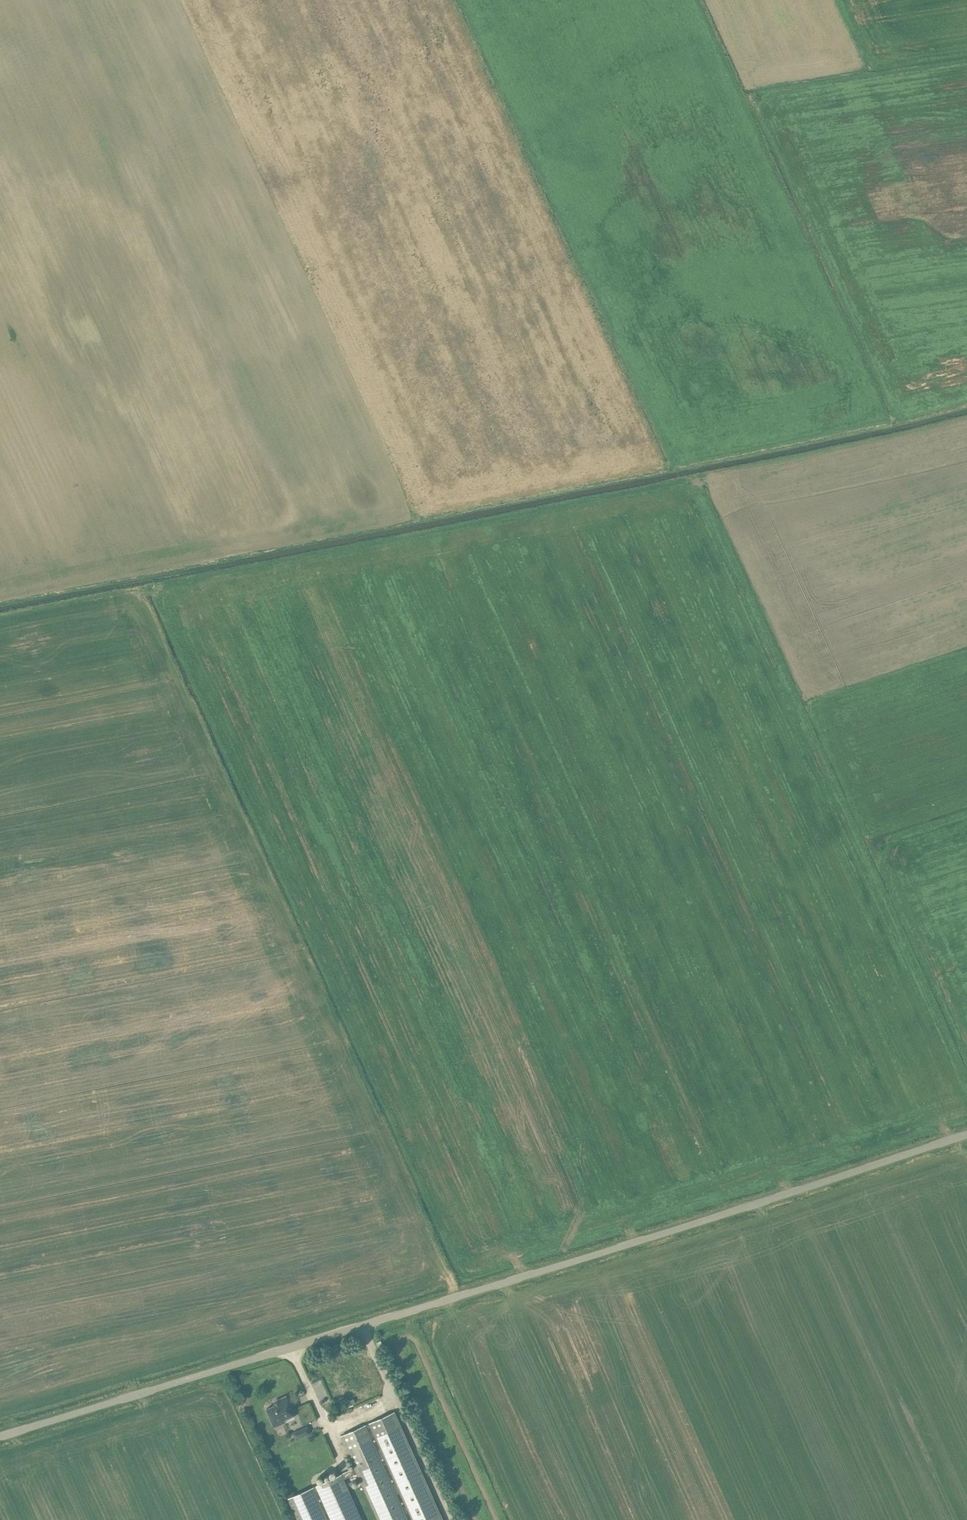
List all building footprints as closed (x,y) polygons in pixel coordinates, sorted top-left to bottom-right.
[(275,1405),(266,1409),(274,1427),(285,1422),(284,1420),(295,1415),(286,1396),(278,1399),(273,1401),(275,1405)] [(394,1412),(342,1436),(356,1468),(289,1498),(299,1519),(361,1519),(343,1479),(358,1472),(379,1519),(442,1519),(394,1412)] [(298,1431),(293,1433),(296,1440),(301,1437),(298,1431)]
